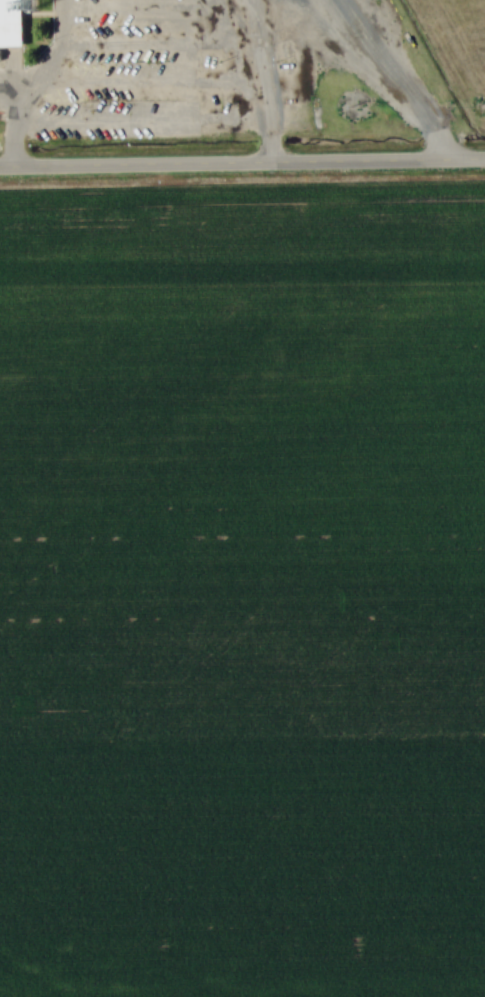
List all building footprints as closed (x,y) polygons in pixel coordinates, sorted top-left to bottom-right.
[(26,47),(24,0),(0,0),(0,48),(26,47)]
